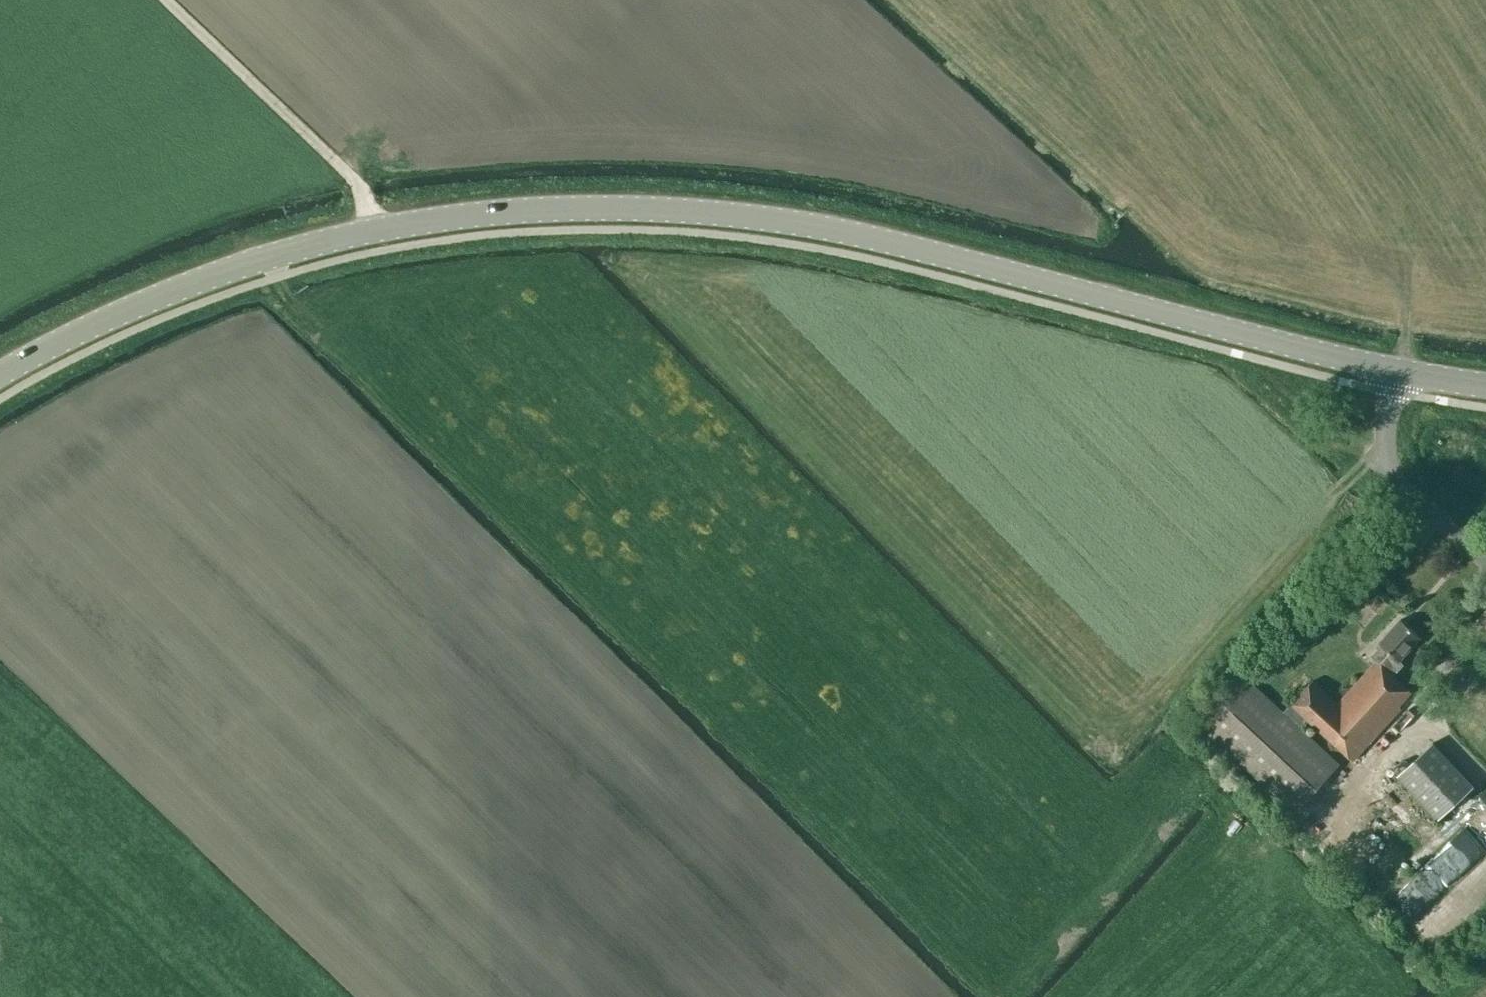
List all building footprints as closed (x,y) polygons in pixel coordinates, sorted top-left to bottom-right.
[(1400,618),(1379,642),(1381,645),(1372,655),(1375,658),(1375,659),(1376,660),(1337,703),(1312,680),(1283,712),(1246,679),(1201,728),(1294,812),(1339,763),(1301,729),(1309,720),(1353,760),(1401,707),(1398,705),(1411,691),(1393,675),(1403,663),(1399,660),(1420,637),(1400,618)] [(1438,819),(1473,786),(1432,742),(1397,775),(1438,819)]
